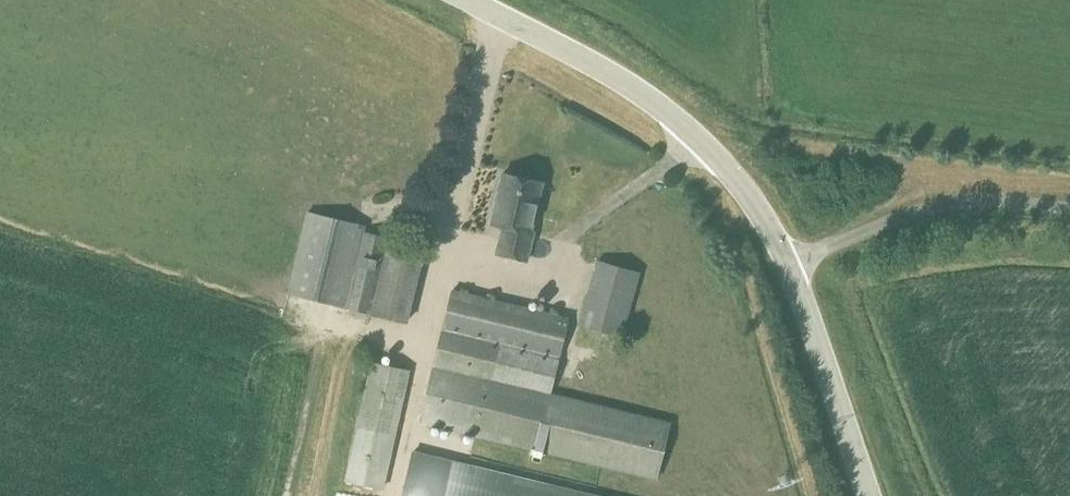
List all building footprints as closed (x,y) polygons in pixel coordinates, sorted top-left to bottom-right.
[(528,260),(535,232),(532,231),(544,183),(503,173),(491,223),(503,225),(496,252),(528,260)] [(424,260),(393,253),(387,252),(391,238),(366,232),(367,226),(307,211),(288,294),(371,314),(370,315),(408,324),(424,260)] [(597,260),(579,325),(623,338),(642,272),(597,260)] [(570,318),(452,289),(419,423),(658,480),(672,422),(552,393),(570,318)] [(384,490),(411,370),(371,362),(345,481),(384,490)] [(402,495),(598,495),(413,451),(402,495)]
